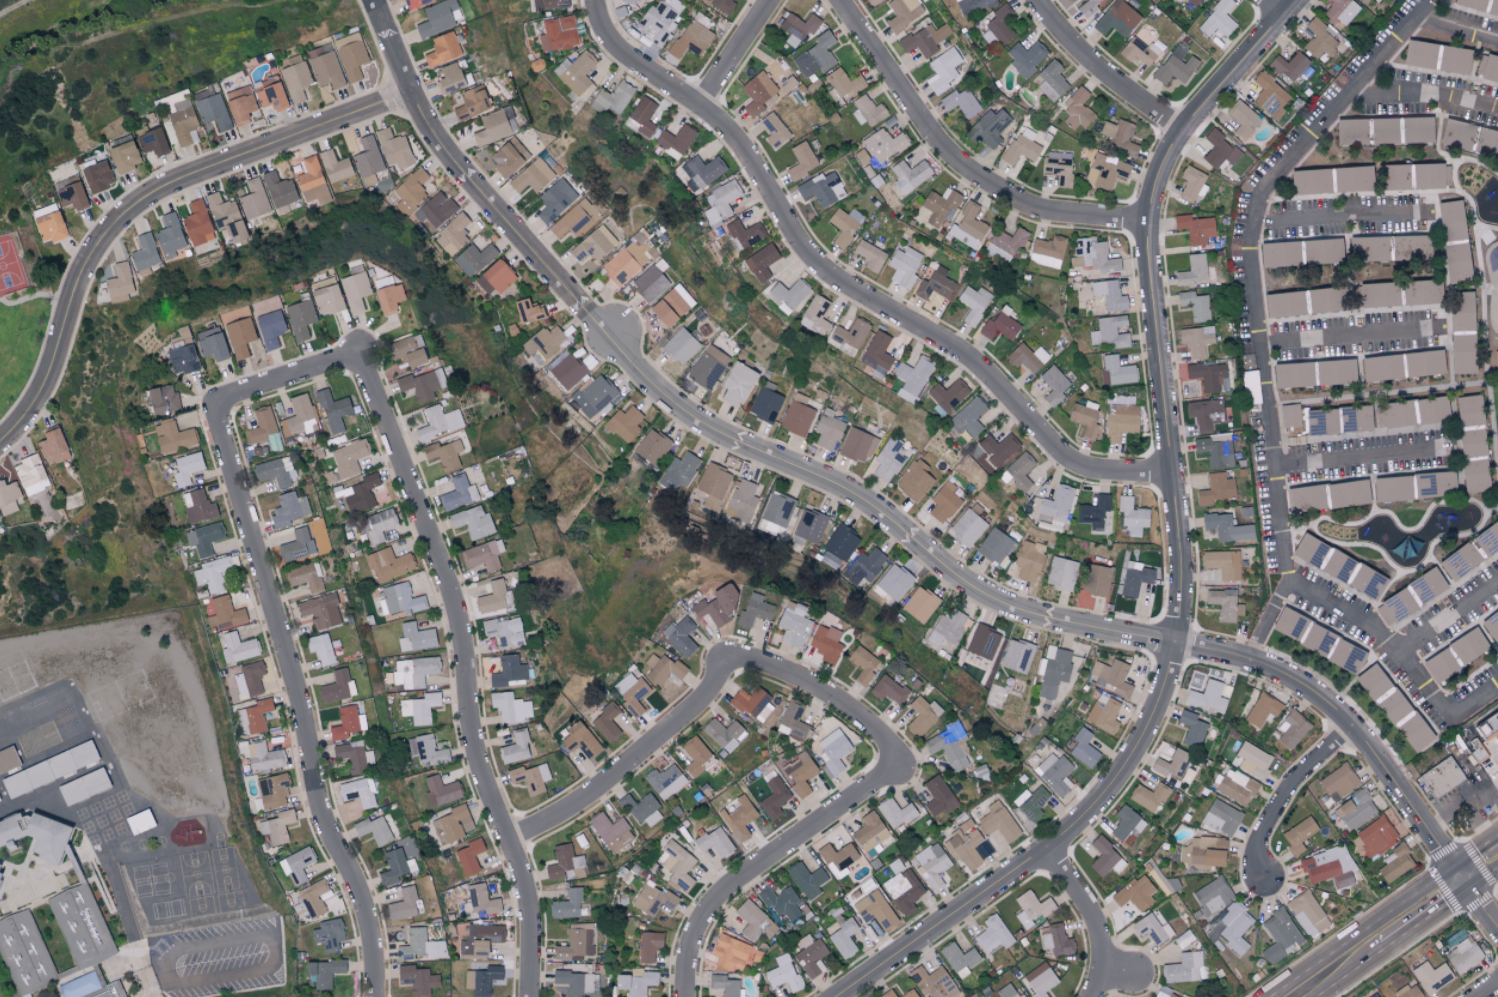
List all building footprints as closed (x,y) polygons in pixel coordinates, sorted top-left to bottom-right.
[(431,2),(430,0),(405,0),(407,9),(431,2)] [(427,21),(414,25),(419,38),(455,26),(450,12),(457,9),(454,0),(445,0),(422,8),(427,21)] [(534,9),(568,7),(568,0),(534,0),(534,9)] [(672,20),(677,12),(659,0),(656,0),(640,24),(644,27),(636,39),(648,47),(653,40),(661,45),(677,23),(672,20)] [(705,2),(729,14),(735,2),(731,0),(706,0),(705,2)] [(891,32),(924,14),(916,0),(889,0),(886,2),(894,16),(885,21),(891,32)] [(961,15),(997,2),(996,0),(955,0),(961,15)] [(1086,0),(1076,8),(1083,16),(1104,0),(1086,0)] [(1102,35),(1110,26),(1122,38),(1141,18),(1121,0),(1115,0),(1091,26),(1102,35)] [(1208,37),(1215,28),(1226,37),(1237,24),(1224,14),(1234,2),(1231,0),(1219,0),(1196,28),(1208,37)] [(1346,26),(1360,6),(1352,0),(1330,0),(1332,2),(1321,16),(1333,25),(1336,20),(1346,26)] [(1454,5),(1483,10),(1485,0),(1454,0),(1454,5)] [(1487,14),(1497,17),(1497,0),(1490,0),(1487,14)] [(1001,45),(1015,33),(1006,22),(1015,14),(1004,2),(991,13),(994,16),(984,25),(1001,45)] [(795,49),(807,31),(812,34),(822,20),(810,12),(804,22),(788,11),(778,26),(789,34),(784,41),(795,49)] [(578,45),(574,15),(542,20),(544,34),(538,35),(541,51),(578,45)] [(1304,26),(1314,34),(1303,47),(1316,59),(1323,51),(1328,56),(1341,42),(1313,16),(1304,26)] [(701,56),(713,32),(690,19),(671,55),(679,59),(685,48),(701,56)] [(905,53),(916,46),(924,60),(939,50),(923,26),(897,42),(905,53)] [(423,55),(427,67),(461,55),(452,30),(430,38),(435,50),(423,55)] [(348,83),(361,79),(357,65),(367,61),(358,32),(334,40),(348,83)] [(791,58),(804,78),(818,68),(821,72),(836,62),(825,47),(835,40),(829,32),(791,58)] [(1118,53),(1129,62),(1133,56),(1147,67),(1160,50),(1149,42),(1146,47),(1131,36),(1118,53)] [(1005,52),(1012,59),(1008,63),(1022,78),(1049,53),(1036,40),(1025,50),(1017,42),(1005,52)] [(1435,42),(1404,40),(1403,66),(1433,68),(1435,42)] [(345,84),(328,42),(304,52),(318,86),(329,82),(332,90),(345,84)] [(1183,84),(1198,61),(1187,53),(1189,50),(1176,42),(1153,78),(1164,85),(1170,75),(1183,84)] [(1438,71),(1468,73),(1470,48),(1440,45),(1438,71)] [(935,96),(950,87),(947,82),(958,75),(952,66),(961,61),(952,47),(928,62),(935,74),(926,80),(935,96)] [(565,58),(552,71),(577,96),(591,82),(584,75),(597,62),(584,49),(570,63),(565,58)] [(1310,62),(1297,51),(1286,63),(1277,54),(1268,63),(1290,84),(1310,62)] [(278,69),(292,105),(304,100),(300,87),(311,83),(300,53),(286,58),(288,65),(278,69)] [(1474,78),(1497,83),(1497,58),(1480,53),(1474,78)] [(1043,80),(1036,86),(1051,102),(1069,86),(1057,73),(1062,69),(1053,58),(1036,73),(1043,80)] [(465,85),(455,61),(438,68),(442,77),(435,80),(442,95),(465,85)] [(848,81),(839,66),(824,76),(832,88),(827,92),(836,106),(867,87),(859,74),(848,81)] [(740,87),(752,100),(742,108),(752,119),(765,108),(761,104),(778,89),(760,69),(740,87)] [(1262,89),(1252,101),(1276,121),(1284,110),(1281,107),(1290,96),(1261,71),(1252,81),(1262,89)] [(590,105),(619,119),(634,87),(618,79),(611,94),(598,88),(590,105)] [(452,108),(456,120),(490,110),(483,84),(460,91),(464,105),(452,108)] [(223,92),(234,126),(249,122),(246,112),(256,109),(249,85),(223,92)] [(1062,121),(1079,134),(1094,114),(1081,104),(1090,94),(1078,85),(1061,107),(1069,113),(1062,121)] [(939,100),(946,112),(957,105),(966,119),(981,110),(966,87),(957,93),(955,90),(939,100)] [(219,92),(212,94),(211,88),(192,93),(201,123),(214,120),(217,132),(230,129),(219,92)] [(857,109),(851,113),(863,129),(887,112),(880,103),(874,107),(864,93),(852,101),(857,109)] [(658,104),(641,95),(625,125),(650,138),(656,125),(648,121),(658,104)] [(177,147),(199,141),(187,98),(172,102),(174,111),(167,113),(177,147)] [(1225,112),(1239,125),(1232,133),(1242,142),(1262,121),(1237,98),(1225,112)] [(991,150),(1002,139),(998,135),(1010,122),(991,105),(964,135),(974,144),(979,139),(991,150)] [(479,117),(483,129),(471,134),(477,147),(518,131),(509,106),(479,117)] [(764,138),(773,149),(791,135),(771,111),(759,120),(770,133),(764,138)] [(1432,116),(1400,117),(1401,142),(1432,142),(1432,116)] [(1397,117),(1371,117),(1371,143),(1397,143),(1397,117)] [(1474,125),(1445,117),(1439,141),(1468,148),(1474,125)] [(1366,118),(1335,119),(1336,145),(1366,144),(1366,118)] [(1135,156),(1138,145),(1128,142),(1133,123),(1116,119),(1115,124),(1102,121),(1099,134),(1110,137),(1107,148),(1135,156)] [(674,137),(663,129),(656,140),(681,156),(697,131),(683,122),(674,137)] [(414,164),(404,134),(392,138),(388,126),(376,131),(387,165),(396,162),(398,169),(414,164)] [(1033,162),(1041,147),(1033,142),(1037,135),(1020,126),(1002,160),(1012,166),(1018,154),(1033,162)] [(136,133),(141,153),(151,150),(153,155),(166,152),(159,127),(136,133)] [(909,142),(901,131),(891,139),(881,127),(859,143),(877,166),(909,142)] [(1214,170),(1224,159),(1230,165),(1241,154),(1212,127),(1203,137),(1212,147),(1201,158),(1214,170)] [(1477,127),(1474,151),(1497,155),(1497,130),(1477,127)] [(359,138),(363,152),(351,156),(359,178),(385,169),(373,133),(359,138)] [(505,178),(529,154),(512,136),(487,159),(505,178)] [(139,166),(131,139),(107,147),(115,173),(139,166)] [(819,166),(805,140),(789,148),(798,163),(786,170),(791,180),(819,166)] [(348,157),(335,161),(332,148),(320,151),(327,182),(353,176),(348,157)] [(1069,187),(1070,153),(1044,152),(1043,174),(1057,174),(1056,187),(1069,187)] [(1084,182),(1110,190),(1115,174),(1127,178),(1131,164),(1094,152),(1084,182)] [(302,158),(306,172),(296,176),(304,203),(316,199),(318,205),(330,201),(316,154),(302,158)] [(699,190),(727,169),(717,155),(704,165),(696,155),(681,166),(699,190)] [(554,178),(540,157),(507,180),(515,193),(528,184),(534,192),(554,178)] [(81,168),(89,193),(113,185),(105,159),(81,168)] [(923,160),(908,169),(902,159),(890,167),(897,179),(892,182),(901,195),(933,174),(923,160)] [(1412,188),(1451,187),(1450,163),(1412,164),(1412,188)] [(1179,177),(1186,180),(1178,196),(1191,203),(1196,195),(1202,198),(1207,187),(1202,184),(1206,175),(1186,164),(1179,177)] [(1409,164),(1378,164),(1378,190),(1409,189),(1409,164)] [(400,200),(394,206),(403,216),(427,194),(419,186),(429,177),(419,166),(392,191),(400,200)] [(1371,166),(1333,166),(1334,191),(1372,190),(1371,166)] [(1291,194),(1330,193),(1329,168),(1290,170),(1291,194)] [(796,188),(803,201),(814,196),(820,208),(846,195),(833,169),(796,188)] [(277,181),(275,170),(263,173),(272,208),(297,201),(291,178),(277,181)] [(245,180),(249,193),(238,198),(246,220),(271,211),(257,176),(245,180)] [(537,198),(545,206),(536,215),(545,225),(578,195),(560,177),(537,198)] [(703,211),(710,226),(732,215),(726,203),(742,195),(735,179),(703,195),(710,208),(703,211)] [(87,206),(78,180),(55,189),(61,207),(70,203),(73,211),(87,206)] [(937,229),(948,208),(954,211),(962,196),(946,187),(940,197),(929,190),(920,205),(932,212),(926,222),(937,229)] [(412,213),(419,222),(425,218),(433,229),(457,210),(441,190),(412,213)] [(232,243),(247,238),(234,199),(222,203),(218,191),(206,195),(220,238),(229,235),(232,243)] [(595,200),(591,204),(582,196),(549,231),(558,239),(567,229),(578,239),(605,209),(595,200)] [(187,202),(192,215),(181,218),(191,246),(215,238),(201,197),(187,202)] [(948,235),(969,245),(972,238),(979,242),(987,225),(973,218),(979,205),(965,199),(948,235)] [(1435,203),(1446,281),(1470,278),(1459,199),(1435,203)] [(40,241),(50,238),(51,242),(66,237),(56,203),(31,211),(40,241)] [(852,208),(847,215),(836,207),(827,221),(840,230),(831,243),(842,250),(865,217),(852,208)] [(185,247),(174,211),(160,215),(165,229),(154,232),(163,260),(176,256),(174,250),(185,247)] [(470,222),(461,212),(433,238),(449,256),(467,240),(460,231),(470,222)] [(1213,217),(1190,218),(1190,214),(1173,215),(1174,229),(1187,228),(1188,245),(1206,244),(1206,237),(1214,237),(1213,217)] [(725,225),(738,251),(766,237),(758,221),(743,229),(738,219),(725,225)] [(618,242),(600,223),(569,252),(581,265),(591,255),(596,261),(618,242)] [(1011,236),(994,229),(984,252),(1008,262),(1016,245),(1022,248),(1029,233),(1015,227),(1011,236)] [(136,236),(140,250),(130,253),(135,270),(159,263),(150,231),(136,236)] [(1027,261),(1058,269),(1066,238),(1052,234),(1050,242),(1033,238),(1027,261)] [(1391,259),(1430,257),(1429,235),(1391,236),(1391,259)] [(1120,270),(1119,258),(1106,259),(1105,241),(1095,242),(1094,236),(1074,238),(1075,257),(1069,257),(1070,267),(1090,265),(1091,272),(1120,270)] [(1349,236),(1349,260),(1388,260),(1388,236),(1349,236)] [(1341,238),(1303,239),(1303,264),(1341,263),(1341,238)] [(619,287),(648,260),(640,251),(640,250),(631,240),(601,268),(619,287)] [(863,270),(877,275),(886,251),(858,240),(853,253),(867,259),(863,270)] [(1298,241),(1259,242),(1260,267),(1299,265),(1298,241)] [(470,279),(498,253),(489,243),(479,252),(471,243),(453,260),(470,279)] [(744,260),(758,284),(771,276),(765,267),(780,257),(771,243),(744,260)] [(923,255),(907,246),(903,253),(896,248),(887,265),(895,269),(889,279),(909,290),(917,275),(913,273),(923,255)] [(1213,267),(1206,267),(1205,253),(1188,254),(1189,271),(1174,272),(1175,283),(1214,281),(1213,267)] [(495,298),(518,277),(499,257),(476,279),(495,298)] [(108,303),(127,300),(126,293),(132,292),(128,261),(113,263),(115,278),(105,279),(108,303)] [(670,284),(652,264),(630,284),(648,304),(670,284)] [(947,299),(955,283),(944,277),(948,270),(937,264),(927,282),(921,279),(913,294),(925,300),(931,290),(947,299)] [(372,293),(364,270),(339,280),(351,315),(364,310),(360,297),(372,293)] [(376,289),(392,283),(390,275),(373,281),(376,289)] [(308,284),(318,316),(344,308),(334,276),(308,284)] [(777,281),(768,291),(791,311),(811,289),(798,277),(787,290),(777,281)] [(1091,295),(1103,294),(1105,312),(1128,309),(1126,295),(1119,296),(1116,279),(1089,282),(1091,295)] [(1401,281),(1402,305),(1440,304),(1439,279),(1401,281)] [(1360,308),(1399,306),(1397,282),(1353,284),(1354,299),(1359,298),(1360,308)] [(695,302),(677,283),(649,309),(667,329),(695,302)] [(380,316),(396,313),(394,302),(404,300),(401,284),(374,289),(380,316)] [(956,300),(969,308),(961,321),(973,327),(989,300),(965,285),(956,300)] [(1308,313),(1338,311),(1337,287),(1307,288),(1308,313)] [(1305,314),(1302,290),(1263,295),(1266,319),(1305,314)] [(1209,321),(1208,295),(1194,295),(1194,291),(1177,292),(1177,305),(1191,305),(1191,322),(1209,321)] [(1472,291),(1448,292),(1450,331),(1473,330),(1472,291)] [(798,322),(822,336),(830,323),(822,318),(831,302),(815,293),(798,322)] [(521,325),(546,316),(542,303),(530,307),(526,297),(513,302),(521,325)] [(296,343),(309,338),(305,325),(316,321),(309,299),(285,306),(296,343)] [(1006,316),(1011,309),(1004,304),(992,321),(987,318),(978,332),(989,340),(996,330),(1010,340),(1020,325),(1006,316)] [(254,317),(265,352),(279,347),(275,335),(286,331),(279,310),(254,317)] [(1129,345),(1129,333),(1116,333),(1115,326),(1127,325),(1126,315),(1096,317),(1097,330),(1089,331),(1090,347),(1129,345)] [(249,357),(245,343),(255,340),(249,317),(224,323),(234,360),(249,357)] [(837,349),(853,357),(870,325),(855,317),(848,331),(835,325),(829,337),(840,343),(837,349)] [(548,332),(542,326),(521,345),(539,364),(567,339),(555,325),(548,332)] [(680,367),(701,345),(681,326),(661,348),(680,367)] [(211,355),(212,360),(226,357),(219,327),(195,332),(200,357),(211,355)] [(1189,359),(1204,359),(1204,344),(1214,343),(1214,333),(1201,333),(1201,328),(1179,329),(1179,344),(1188,344),(1189,359)] [(873,369),(870,374),(882,379),(893,358),(883,352),(891,337),(876,329),(859,361),(873,369)] [(419,346),(421,345),(416,334),(384,346),(390,361),(403,357),(407,368),(425,362),(419,346)] [(1450,374),(1474,373),(1473,334),(1449,334),(1450,374)] [(1032,353),(1020,342),(1005,358),(1015,368),(1020,363),(1032,374),(1049,356),(1038,346),(1032,353)] [(687,376),(709,390),(730,357),(707,343),(687,376)] [(172,375),(197,370),(192,344),(167,349),(172,375)] [(1403,352),(1404,376),(1443,374),(1442,350),(1403,352)] [(588,371),(570,351),(548,371),(566,391),(588,371)] [(1363,382),(1402,378),(1399,353),(1360,358),(1363,382)] [(900,362),(893,375),(903,381),(895,395),(913,404),(935,362),(920,354),(913,368),(900,362)] [(1100,355),(1102,384),(1137,382),(1136,365),(1117,366),(1117,354),(1100,355)] [(1315,360),(1316,384),(1355,383),(1354,359),(1315,360)] [(720,385),(726,389),(720,398),(736,408),(758,374),(736,360),(720,385)] [(1201,378),(1202,393),(1220,392),(1220,386),(1227,385),(1227,381),(1226,381),(1225,362),(1185,365),(1186,379),(1201,378)] [(1313,386),(1312,362),(1272,364),(1273,388),(1313,386)] [(1038,376),(1050,390),(1042,397),(1051,407),(1063,396),(1059,393),(1069,383),(1051,364),(1038,376)] [(411,377),(411,374),(396,379),(400,392),(412,388),(417,404),(434,399),(431,391),(447,386),(441,368),(411,377)] [(570,397),(589,418),(597,411),(602,416),(623,397),(599,371),(570,397)] [(970,390),(957,377),(944,390),(937,382),(926,393),(936,403),(932,407),(942,418),(970,390)] [(783,396),(772,392),(775,385),(762,380),(749,415),(773,423),(783,396)] [(147,388),(151,414),(178,410),(174,384),(147,388)] [(316,391),(328,436),(343,432),(339,416),(352,413),(348,397),(331,401),(328,388),(316,391)] [(779,427),(804,437),(815,409),(805,405),(808,397),(794,392),(779,427)] [(279,421),(284,438),(317,428),(307,393),(289,398),(294,416),(279,421)] [(1454,397),(1457,427),(1482,424),(1479,394),(1454,397)] [(984,427),(974,418),(986,406),(975,395),(947,422),(958,434),(963,429),(972,438),(984,427)] [(1415,399),(1418,424),(1448,421),(1446,396),(1415,399)] [(1187,418),(1195,417),(1197,433),(1212,432),(1211,423),(1224,422),(1222,399),(1186,402),(1187,418)] [(1072,402),(1067,420),(1083,424),(1080,437),(1094,440),(1097,425),(1093,424),(1098,404),(1085,401),(1084,405),(1072,402)] [(1412,426),(1411,401),(1375,403),(1377,428),(1412,426)] [(422,408),(427,426),(415,429),(418,440),(463,428),(458,409),(441,414),(439,404),(422,408)] [(1299,404),(1280,405),(1281,427),(1300,426),(1299,404)] [(249,444),(268,440),(271,452),(282,450),(271,405),(253,409),(257,427),(246,430),(249,444)] [(604,424),(626,444),(639,428),(636,425),(643,416),(630,405),(623,413),(618,408),(604,424)] [(813,431),(819,433),(815,444),(832,451),(844,422),(832,417),(835,411),(824,406),(813,431)] [(1371,431),(1370,406),(1339,407),(1340,431),(1371,431)] [(1305,410),(1305,435),(1337,434),(1336,409),(1305,410)] [(198,444),(194,428),(176,432),(174,421),(144,427),(150,455),(198,444)] [(877,438),(850,426),(838,453),(865,465),(877,438)] [(69,458),(58,427),(41,433),(44,440),(36,443),(42,459),(51,456),(54,464),(69,458)] [(672,442),(650,427),(633,450),(655,466),(672,442)] [(1458,431),(1459,457),(1484,456),(1483,430),(1458,431)] [(988,434),(976,445),(996,467),(1020,445),(1009,432),(997,444),(988,434)] [(905,458),(896,452),(902,443),(890,434),(873,460),(879,464),(872,473),(888,484),(905,458)] [(340,480),(360,473),(355,459),(370,454),(365,438),(329,450),(340,480)] [(1210,441),(1210,438),(1193,439),(1194,453),(1207,452),(1208,468),(1233,467),(1232,440),(1210,441)] [(438,446),(437,442),(422,447),(426,460),(438,456),(444,472),(460,466),(456,453),(463,450),(459,439),(438,446)] [(701,460),(685,450),(679,460),(673,456),(657,483),(673,493),(679,483),(685,487),(701,460)] [(1005,484),(1009,480),(1022,494),(1032,484),(1023,474),(1035,463),(1024,451),(997,476),(1005,484)] [(191,485),(188,473),(204,469),(201,452),(174,458),(177,473),(173,473),(176,488),(191,485)] [(12,463),(24,496),(49,487),(36,454),(12,463)] [(253,465),(257,482),(274,478),(277,489),(291,486),(289,479),(294,478),(289,456),(253,465)] [(894,486),(917,502),(934,479),(924,472),(928,466),(915,457),(894,486)] [(1487,491),(1486,460),(1461,461),(1462,492),(1487,491)] [(702,506),(717,512),(731,472),(706,463),(697,490),(706,493),(702,506)] [(375,506),(370,488),(380,485),(376,472),(360,477),(362,483),(342,489),(341,485),(332,488),(335,497),(343,495),(349,514),(375,506)] [(1208,489),(1196,491),(1197,506),(1214,504),(1213,500),(1235,498),(1234,478),(1225,479),(1224,472),(1207,473),(1208,489)] [(1455,495),(1454,472),(1413,473),(1414,497),(1455,495)] [(445,512),(479,499),(474,484),(468,486),(463,473),(450,478),(455,490),(439,497),(445,512)] [(1375,503),(1412,499),(1409,475),(1372,479),(1375,503)] [(752,496),(756,484),(738,477),(724,514),(748,523),(757,498),(752,496)] [(13,499),(20,497),(15,481),(3,485),(1,479),(0,479),(0,516),(17,510),(13,499)] [(432,485),(436,496),(453,490),(449,479),(432,485)] [(1328,508),(1369,504),(1366,479),(1325,484),(1328,508)] [(929,499),(935,504),(927,512),(941,524),(962,501),(952,492),(955,488),(947,480),(929,499)] [(1052,500),(1040,498),(1037,513),(1051,516),(1050,520),(1066,524),(1073,487),(1056,483),(1052,500)] [(1288,512),(1325,509),(1322,485),(1286,488),(1288,512)] [(188,523),(218,516),(215,502),(207,504),(203,488),(180,494),(188,523)] [(311,515),(305,495),(296,498),(294,490),(276,495),(279,506),(270,509),(274,525),(311,515)] [(784,528),(795,500),(770,491),(760,518),(784,528)] [(1109,494),(1095,494),(1095,505),(1077,505),(1076,523),(1089,523),(1089,531),(1102,531),(1102,511),(1108,511),(1109,494)] [(1132,496),(1118,495),(1117,512),(1122,513),(1121,526),(1128,526),(1127,537),(1141,537),(1141,527),(1148,528),(1149,509),(1132,508),(1132,496)] [(495,533),(489,512),(483,513),(481,505),(448,515),(452,528),(465,524),(470,540),(495,533)] [(398,524),(392,507),(360,520),(371,546),(386,540),(382,531),(398,524)] [(828,518),(803,507),(791,537),(815,547),(828,518)] [(987,525),(967,508),(947,530),(967,548),(987,525)] [(1231,513),(1201,514),(1202,529),(1215,528),(1216,541),(1253,539),(1253,525),(1231,526),(1231,513)] [(1497,548),(1497,518),(1472,537),(1486,557),(1497,548)] [(209,541),(224,538),(221,523),(185,530),(188,547),(195,545),(197,558),(211,556),(209,541)] [(838,572),(860,537),(838,523),(823,548),(826,550),(819,560),(838,572)] [(277,545),(281,562),(314,553),(307,525),(292,529),(295,541),(277,545)] [(976,553),(1000,566),(1014,540),(990,527),(976,553)] [(1331,549),(1302,533),(1290,554),(1319,570),(1331,549)] [(461,551),(466,568),(483,563),(486,572),(500,568),(495,554),(504,551),(500,538),(461,551)] [(1014,565),(1019,566),(1016,578),(1034,584),(1043,554),(1031,550),(1033,543),(1022,540),(1014,565)] [(1481,559),(1467,540),(1437,563),(1452,582),(1481,559)] [(366,554),(375,582),(415,569),(409,553),(393,558),(389,547),(366,554)] [(888,559),(874,547),(866,556),(861,552),(841,575),(854,586),(862,578),(867,583),(888,559)] [(1386,578),(1331,549),(1320,571),(1375,600),(1386,578)] [(1239,551),(1201,552),(1202,569),(1219,569),(1219,581),(1239,580),(1239,551)] [(1072,591),(1078,562),(1051,557),(1045,586),(1072,591)] [(1154,570),(1141,567),(1142,563),(1126,560),(1119,595),(1136,599),(1140,582),(1152,584),(1154,570)] [(324,590),(318,562),(285,569),(288,586),(307,582),(309,594),(324,590)] [(871,589),(880,597),(883,592),(895,602),(914,580),(894,563),(871,589)] [(1080,592),(1106,598),(1112,568),(1087,563),(1080,592)] [(1420,605),(1447,587),(1433,566),(1406,584),(1420,605)] [(488,580),(490,595),(475,597),(477,612),(507,608),(503,578),(488,580)] [(383,615),(426,607),(424,595),(411,598),(408,582),(377,588),(383,615)] [(690,607),(697,619),(707,613),(716,628),(732,618),(726,609),(739,601),(728,582),(710,593),(714,598),(706,603),(703,599),(690,607)] [(940,600),(918,585),(901,609),(922,624),(940,600)] [(1416,611),(1406,588),(1377,601),(1384,617),(1385,617),(1388,623),(1416,611)] [(1205,590),(1205,604),(1218,604),(1217,621),(1235,622),(1235,615),(1242,616),(1243,604),(1236,604),(1236,590),(1205,590)] [(763,596),(749,591),(738,625),(750,629),(754,616),(769,621),(774,606),(761,602),(763,596)] [(341,624),(333,593),(295,603),(299,617),(312,613),(316,630),(341,624)] [(209,598),(214,615),(206,617),(210,631),(246,622),(243,608),(232,611),(227,594),(209,598)] [(776,625),(784,629),(780,640),(800,649),(812,621),(802,617),(806,608),(788,600),(776,625)] [(1270,629),(1296,642),(1308,619),(1282,606),(1270,629)] [(967,615),(949,608),(946,617),(938,614),(926,642),(951,653),(967,615)] [(1497,638),(1497,608),(1479,623),(1494,642),(1497,638)] [(672,622),(660,632),(685,659),(697,647),(685,635),(695,626),(685,615),(674,625),(672,622)] [(481,621),(483,635),(496,634),(499,648),(524,645),(520,617),(505,619),(505,617),(481,621)] [(434,628),(416,631),(415,621),(400,623),(402,638),(397,638),(399,652),(437,646),(434,628)] [(833,666),(842,645),(837,642),(841,633),(817,623),(808,647),(823,653),(820,661),(833,666)] [(964,650),(990,662),(1002,635),(977,623),(964,650)] [(1335,635),(1310,623),(1299,646),(1324,658),(1335,635)] [(1489,649),(1475,627),(1420,662),(1433,683),(1489,649)] [(238,642),(236,631),(219,635),(225,663),(260,655),(256,638),(238,642)] [(304,639),(308,653),(316,651),(320,667),(335,663),(327,633),(304,639)] [(999,665),(1026,674),(1035,647),(1009,637),(999,665)] [(1325,662),(1355,675),(1365,651),(1335,639),(1325,662)] [(874,674),(870,672),(878,660),(856,645),(846,659),(861,669),(853,680),(865,688),(874,674)] [(646,676),(661,687),(671,673),(680,680),(688,669),(675,659),(672,662),(662,655),(659,659),(651,653),(644,664),(651,669),(646,676)] [(499,655),(500,673),(488,674),(489,687),(507,686),(507,680),(533,679),(532,664),(518,665),(518,654),(499,655)] [(393,660),(394,684),(403,684),(403,689),(425,688),(424,674),(440,674),(439,658),(393,660)] [(1128,699),(1133,686),(1123,682),(1129,665),(1112,658),(1109,666),(1094,660),(1089,675),(1115,685),(1112,693),(1128,699)] [(233,675),(239,698),(262,692),(258,676),(265,674),(261,660),(239,666),(241,673),(233,675)] [(332,670),(335,683),(318,687),(322,703),(356,695),(353,679),(349,680),(346,667),(332,670)] [(636,701),(650,690),(640,677),(635,680),(629,673),(611,687),(634,718),(644,711),(636,701)] [(869,691),(880,700),(885,694),(898,705),(908,692),(883,673),(869,691)] [(1223,682),(1206,678),(1202,693),(1187,689),(1184,703),(1224,713),(1227,699),(1219,697),(1223,682)] [(773,707),(765,701),(769,696),(754,685),(747,694),(739,688),(729,702),(760,725),(773,707)] [(1375,705),(1414,753),(1433,738),(1395,689),(1375,705)] [(1258,729),(1263,720),(1270,724),(1282,704),(1261,691),(1243,720),(1258,729)] [(423,699),(399,700),(400,716),(411,716),(412,726),(430,725),(430,707),(441,706),(440,692),(422,693),(423,699)] [(489,693),(490,708),(499,707),(500,722),(531,721),(530,700),(512,700),(512,692),(489,693)] [(1114,734),(1119,722),(1114,720),(1121,702),(1096,693),(1085,724),(1114,734)] [(917,714),(906,726),(918,738),(943,711),(932,700),(928,704),(917,695),(907,705),(917,714)] [(236,710),(239,731),(244,730),(244,735),(266,732),(263,712),(272,711),(270,698),(254,701),(255,707),(236,710)] [(803,708),(790,700),(774,729),(800,743),(809,727),(797,720),(803,708)] [(588,722),(609,744),(621,733),(610,721),(620,711),(611,701),(588,722)] [(329,727),(330,741),(347,739),(347,732),(366,730),(364,714),(357,714),(356,705),(338,707),(340,726),(329,727)] [(1199,748),(1206,723),(1194,720),(1196,713),(1180,709),(1177,722),(1187,725),(1182,743),(1199,748)] [(1277,728),(1282,732),(1276,741),(1291,751),(1311,724),(1291,709),(1277,728)] [(1474,727),(1497,710),(1497,732),(1484,742),(1474,727)] [(8,791),(0,772),(0,754),(8,751),(68,723),(83,716),(104,763),(92,769),(69,779),(13,803),(8,791)] [(727,755),(747,733),(733,720),(725,729),(713,718),(701,731),(727,755)] [(946,729),(923,742),(929,754),(940,748),(953,773),(969,764),(958,744),(968,739),(957,718),(944,725),(946,729)] [(568,753),(576,746),(588,760),(602,749),(577,719),(565,730),(568,734),(559,742),(568,753)] [(1085,744),(1092,734),(1080,726),(1072,739),(1076,741),(1068,754),(1090,769),(1100,754),(1085,744)] [(499,748),(503,764),(531,757),(524,728),(511,731),(514,744),(499,748)] [(853,748),(837,728),(817,743),(823,751),(816,757),(832,777),(844,768),(838,759),(853,748)] [(447,748),(436,751),(432,733),(414,737),(421,765),(450,759),(447,748)] [(693,779),(704,769),(701,765),(711,755),(693,735),(680,746),(692,760),(684,768),(693,779)] [(252,773),(286,764),(282,749),(268,752),(264,739),(245,744),(252,773)] [(335,759),(347,757),(350,775),(367,773),(365,765),(373,763),(371,751),(364,752),(362,741),(332,745),(335,759)] [(1237,767),(1261,780),(1273,758),(1242,741),(1234,756),(1241,759),(1237,767)] [(1155,758),(1151,769),(1180,780),(1190,753),(1174,748),(1169,763),(1155,758)] [(1054,750),(1033,770),(1059,798),(1072,786),(1064,777),(1072,770),(1054,750)] [(1491,761),(1480,768),(1475,758),(1473,756),(1484,750),(1490,758),(1491,761)] [(818,773),(806,751),(781,765),(800,799),(811,792),(804,780),(818,773)] [(1463,787),(1438,804),(1423,780),(1454,761),(1463,774),(1469,783),(1463,787)] [(523,770),(522,766),(507,771),(511,784),(523,780),(528,797),(545,792),(542,782),(551,780),(545,763),(523,770)] [(664,802),(687,781),(671,763),(658,775),(652,768),(642,778),(664,802)] [(1318,778),(1330,802),(1359,786),(1347,763),(1318,778)] [(1215,790),(1246,808),(1259,785),(1227,767),(1215,790)] [(116,791),(71,811),(69,807),(62,791),(69,788),(107,772),(116,791)] [(256,781),(264,811),(290,804),(282,773),(256,781)] [(425,793),(429,807),(463,798),(458,781),(441,786),(438,774),(424,778),(428,792),(425,793)] [(792,796),(775,774),(765,782),(772,792),(756,804),(770,822),(782,813),(778,807),(792,796)] [(946,813),(958,806),(939,774),(923,783),(932,799),(924,804),(931,816),(944,809),(946,813)] [(361,810),(378,806),(371,777),(337,785),(342,801),(358,797),(361,810)] [(1152,812),(1159,800),(1163,802),(1171,789),(1158,782),(1152,792),(1136,783),(1128,798),(1152,812)] [(1025,789),(1012,801),(1032,824),(1043,814),(1037,808),(1050,796),(1040,785),(1029,794),(1025,789)] [(1347,831),(1378,811),(1363,788),(1333,808),(1347,831)] [(664,815),(647,794),(635,803),(627,793),(616,802),(626,815),(631,810),(646,829),(664,815)] [(740,807),(724,815),(737,843),(750,837),(744,824),(757,817),(744,793),(735,798),(740,807)] [(893,830),(917,814),(909,803),(899,810),(890,796),(876,806),(893,830)] [(986,806),(990,813),(977,820),(987,835),(997,829),(1005,842),(1020,833),(998,799),(986,806)] [(1242,811),(1210,799),(1201,825),(1232,837),(1242,811)] [(1147,825),(1124,803),(1113,815),(1120,821),(1110,832),(1126,847),(1147,825)] [(473,829),(465,804),(449,808),(450,815),(432,820),(439,845),(466,838),(464,832),(473,829)] [(276,818),(257,823),(260,835),(268,833),(271,846),(288,843),(284,824),(295,822),(292,809),(275,813),(276,818)] [(867,858),(881,850),(877,843),(889,837),(875,810),(860,817),(865,826),(853,832),(867,858)] [(587,821),(612,853),(634,835),(620,817),(611,824),(600,811),(587,821)] [(3,845),(4,843),(24,836),(32,839),(30,845),(35,859),(55,865),(68,826),(28,813),(27,817),(18,814),(0,820),(0,846),(3,845)] [(162,833),(138,842),(133,829),(130,823),(152,813),(160,829),(162,833)] [(368,817),(352,825),(358,837),(370,831),(377,847),(393,840),(382,815),(370,821),(368,817)] [(1369,861),(1399,839),(1382,815),(1351,837),(1369,861)] [(1299,841),(1318,832),(1310,817),(1280,833),(1293,857),(1304,851),(1299,841)] [(954,862),(960,858),(968,871),(982,862),(973,847),(982,841),(970,820),(940,838),(954,862)] [(720,859),(734,849),(717,825),(694,841),(701,852),(710,845),(720,859)] [(1111,868),(1116,873),(1126,864),(1099,835),(1090,843),(1100,854),(1089,865),(1100,878),(1111,868)] [(466,843),(467,846),(454,852),(465,877),(480,871),(474,856),(485,851),(479,837),(466,843)] [(1190,864),(1224,866),(1225,839),(1191,837),(1190,864)] [(696,861),(671,839),(654,859),(672,874),(666,882),(672,888),(675,884),(685,893),(694,881),(685,874),(696,861)] [(914,856),(920,866),(917,868),(932,890),(943,883),(937,874),(951,865),(936,841),(914,856)] [(546,879),(563,877),(562,870),(584,867),(582,855),(573,857),(571,843),(553,846),(555,864),(544,866),(546,879)] [(859,858),(849,843),(834,852),(828,843),(816,850),(825,864),(830,861),(837,872),(859,858)] [(1376,870),(1386,884),(1415,864),(1401,844),(1381,858),(1385,864),(1376,870)] [(1297,859),(1301,874),(1306,872),(1309,884),(1331,878),(1335,889),(1353,884),(1349,871),(1352,870),(1345,845),(1297,859)] [(307,881),(302,867),(316,861),(310,847),(279,859),(291,888),(307,881)] [(382,888),(399,883),(397,876),(417,870),(414,858),(405,861),(401,848),(384,853),(389,871),(378,874),(382,888)] [(900,858),(888,865),(895,875),(907,868),(900,858)] [(809,874),(799,861),(786,870),(808,901),(821,892),(817,886),(828,879),(819,867),(809,874)] [(916,909),(912,902),(926,892),(907,867),(882,885),(905,917),(916,909)] [(1155,890),(1141,873),(1110,897),(1118,907),(1125,902),(1130,907),(1124,912),(1126,916),(1133,911),(1136,916),(1154,902),(1149,895),(1155,890)] [(1206,917),(1234,899),(1220,876),(1191,893),(1206,917)] [(309,920),(326,911),(319,895),(329,891),(323,879),(296,892),(309,920)] [(631,905),(653,917),(659,907),(671,913),(678,899),(644,881),(631,905)] [(467,885),(469,905),(465,905),(465,906),(463,907),(464,913),(484,910),(485,914),(501,912),(499,898),(488,900),(485,882),(467,885)] [(386,904),(388,919),(421,915),(416,885),(400,887),(402,902),(386,904)] [(800,900),(790,885),(775,896),(768,885),(756,893),(767,909),(770,907),(777,917),(783,913),(790,922),(802,914),(794,904),(800,900)] [(121,958),(83,974),(73,952),(70,946),(50,902),(70,895),(80,891),(91,887),(92,891),(119,951),(121,958)] [(581,917),(580,887),(567,888),(567,901),(551,901),(551,918),(581,917)] [(898,921),(877,889),(852,905),(864,924),(875,917),(884,931),(898,921)] [(1048,897),(1038,904),(1029,889),(1014,899),(1022,911),(1014,916),(1024,930),(1056,909),(1048,897)] [(1308,939),(1330,925),(1306,890),(1285,904),(1308,939)] [(734,910),(747,924),(740,931),(749,942),(770,922),(747,898),(734,910)] [(1252,919),(1243,913),(1247,908),(1232,899),(1207,938),(1213,941),(1215,938),(1241,955),(1248,944),(1240,939),(1252,919)] [(1260,952),(1268,965),(1294,949),(1293,947),(1303,941),(1281,905),(1269,913),(1272,917),(1262,923),(1274,943),(1260,952)] [(62,981),(29,996),(22,996),(10,969),(2,952),(0,947),(0,922),(9,919),(31,910),(50,952),(62,981)] [(1139,937),(1146,933),(1155,946),(1174,934),(1166,923),(1160,927),(1150,912),(1131,925),(1139,937)] [(1014,942),(995,913),(982,921),(987,928),(973,937),(985,955),(1001,945),(1004,949),(1014,942)] [(859,928),(849,917),(827,938),(846,959),(857,949),(848,939),(859,928)] [(313,944),(323,942),(324,953),(338,951),(337,942),(344,941),(341,919),(318,921),(319,929),(311,930),(313,944)] [(592,923),(567,924),(567,946),(553,946),(554,960),(571,959),(571,956),(592,955),(592,923)] [(1075,952),(1072,939),(1064,941),(1061,923),(1039,927),(1043,950),(1051,949),(1053,956),(1075,952)] [(460,940),(459,959),(486,960),(487,942),(504,942),(504,926),(468,925),(468,941),(460,940)] [(443,941),(426,941),(425,927),(407,928),(408,946),(396,946),(396,960),(412,960),(412,954),(425,954),(425,957),(443,957),(443,941)] [(653,964),(653,948),(662,949),(663,933),(640,932),(639,963),(653,964)] [(742,973),(750,944),(717,934),(710,956),(716,958),(714,965),(742,973)] [(819,938),(813,942),(808,934),(795,942),(800,951),(793,955),(809,980),(826,969),(819,958),(828,953),(819,938)] [(1484,957),(1469,936),(1443,955),(1458,975),(1484,957)] [(972,948),(962,955),(952,941),(939,950),(960,980),(969,973),(967,970),(981,960),(972,948)] [(1202,951),(1179,952),(1179,964),(1162,965),(1163,982),(1203,981),(1202,951)] [(770,988),(787,982),(791,992),(801,988),(786,952),(774,957),(778,967),(764,972),(770,988)] [(345,961),(304,961),(304,975),(315,975),(315,989),(331,990),(331,973),(345,973),(345,961)] [(1431,970),(1426,961),(1411,970),(1426,996),(1454,980),(1444,963),(1431,970)] [(1031,996),(1032,996),(1048,996),(1044,991),(1058,984),(1046,962),(1023,975),(1034,995),(1031,996)] [(439,987),(439,975),(428,975),(428,969),(414,969),(414,965),(398,965),(398,979),(411,979),(411,996),(429,995),(429,988),(439,987)] [(958,991),(941,966),(927,975),(920,965),(909,973),(925,996),(949,996),(958,991)] [(485,971),(465,971),(464,989),(472,989),(472,996),(490,996),(490,979),(501,979),(502,966),(485,966),(485,971)] [(646,986),(657,986),(657,971),(630,970),(630,975),(615,975),(615,989),(627,990),(627,996),(645,996),(646,986)] [(96,980),(93,971),(58,986),(62,996),(79,996),(94,990),(90,982),(96,980)] [(552,973),(552,984),(567,984),(567,996),(581,996),(581,992),(597,992),(597,973),(552,973)] [(739,980),(726,980),(726,975),(709,975),(708,988),(721,989),(721,996),(738,996),(739,980)] [(122,982),(129,996),(89,996),(122,982)] [(1394,994),(1396,996),(1423,996),(1412,982),(1394,994)] [(1023,993),(1017,996),(1010,983),(996,991),(999,996),(1025,996),(1023,993)] [(1160,986),(1154,996),(1180,996),(1160,986)] [(890,989),(880,996),(881,996),(896,996),(890,989)] [(912,989),(900,996),(918,996),(912,989)]
